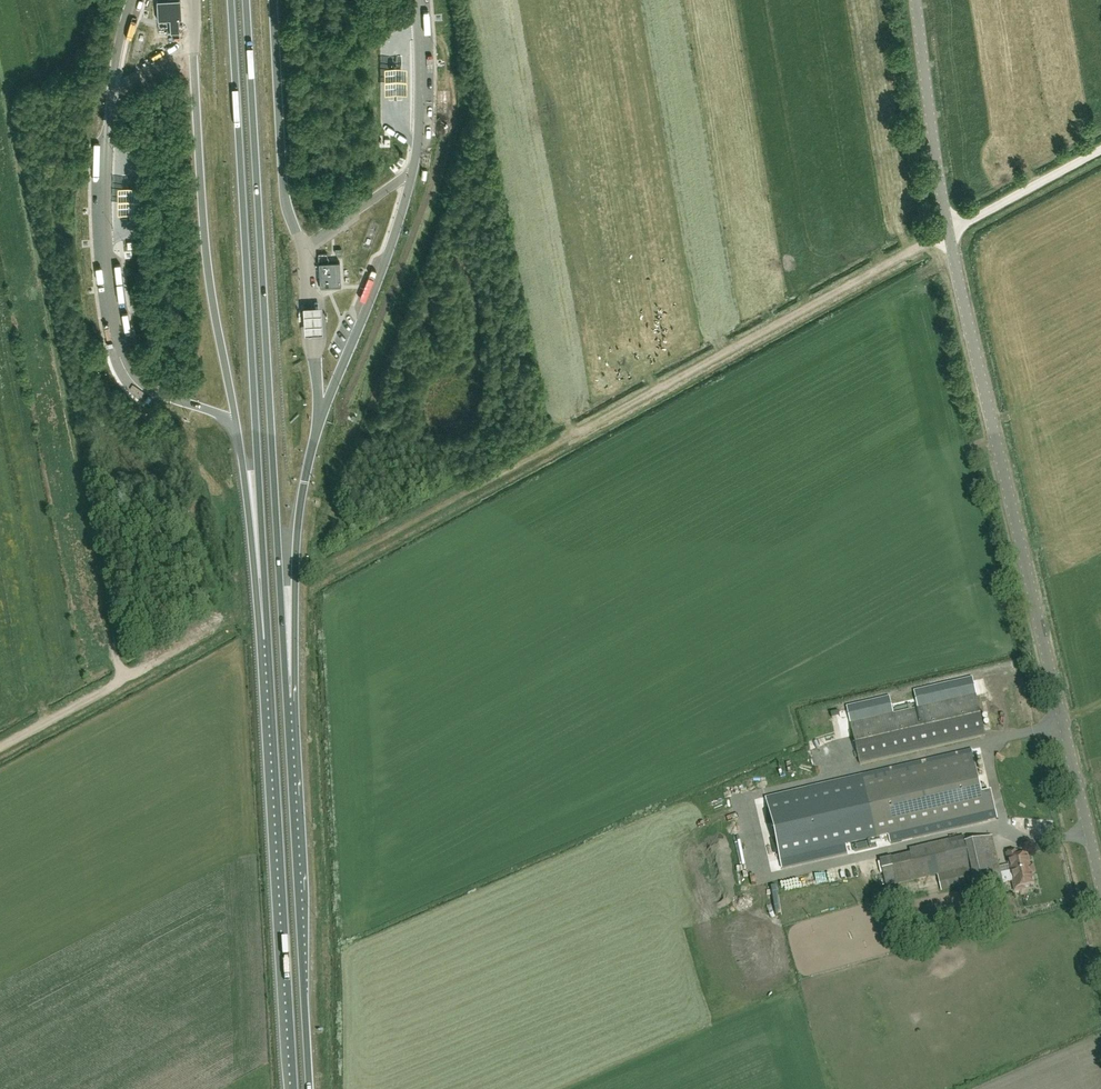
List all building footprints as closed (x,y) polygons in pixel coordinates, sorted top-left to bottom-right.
[(158,20),(169,19),(170,33),(179,33),(179,19),(181,19),(180,0),(157,0),(158,20)] [(140,181),(118,181),(118,208),(140,208),(140,181)] [(320,286),(341,285),(339,261),(318,263),(320,286)] [(321,303),(303,304),(304,332),(322,331),(321,303)] [(976,696),(851,725),(861,765),(985,736),(976,696)] [(974,752),(766,800),(780,859),(995,810),(990,789),(983,791),(974,752)] [(912,856),(892,860),(880,863),(886,887),(939,875),(943,891),(975,883),(976,889),(1012,881),(1015,892),(1024,889),(1024,887),(1034,885),(1027,856),(1018,858),(1017,852),(1007,855),(1009,864),(1011,863),(1013,872),(1001,874),(992,837),(966,843),(965,837),(910,850),(912,856)] [(867,884),(865,877),(853,880),(855,887),(867,884)] [(858,887),(860,893),(868,890),(866,884),(858,887)] [(967,920),(977,918),(974,905),(964,907),(967,920)]
